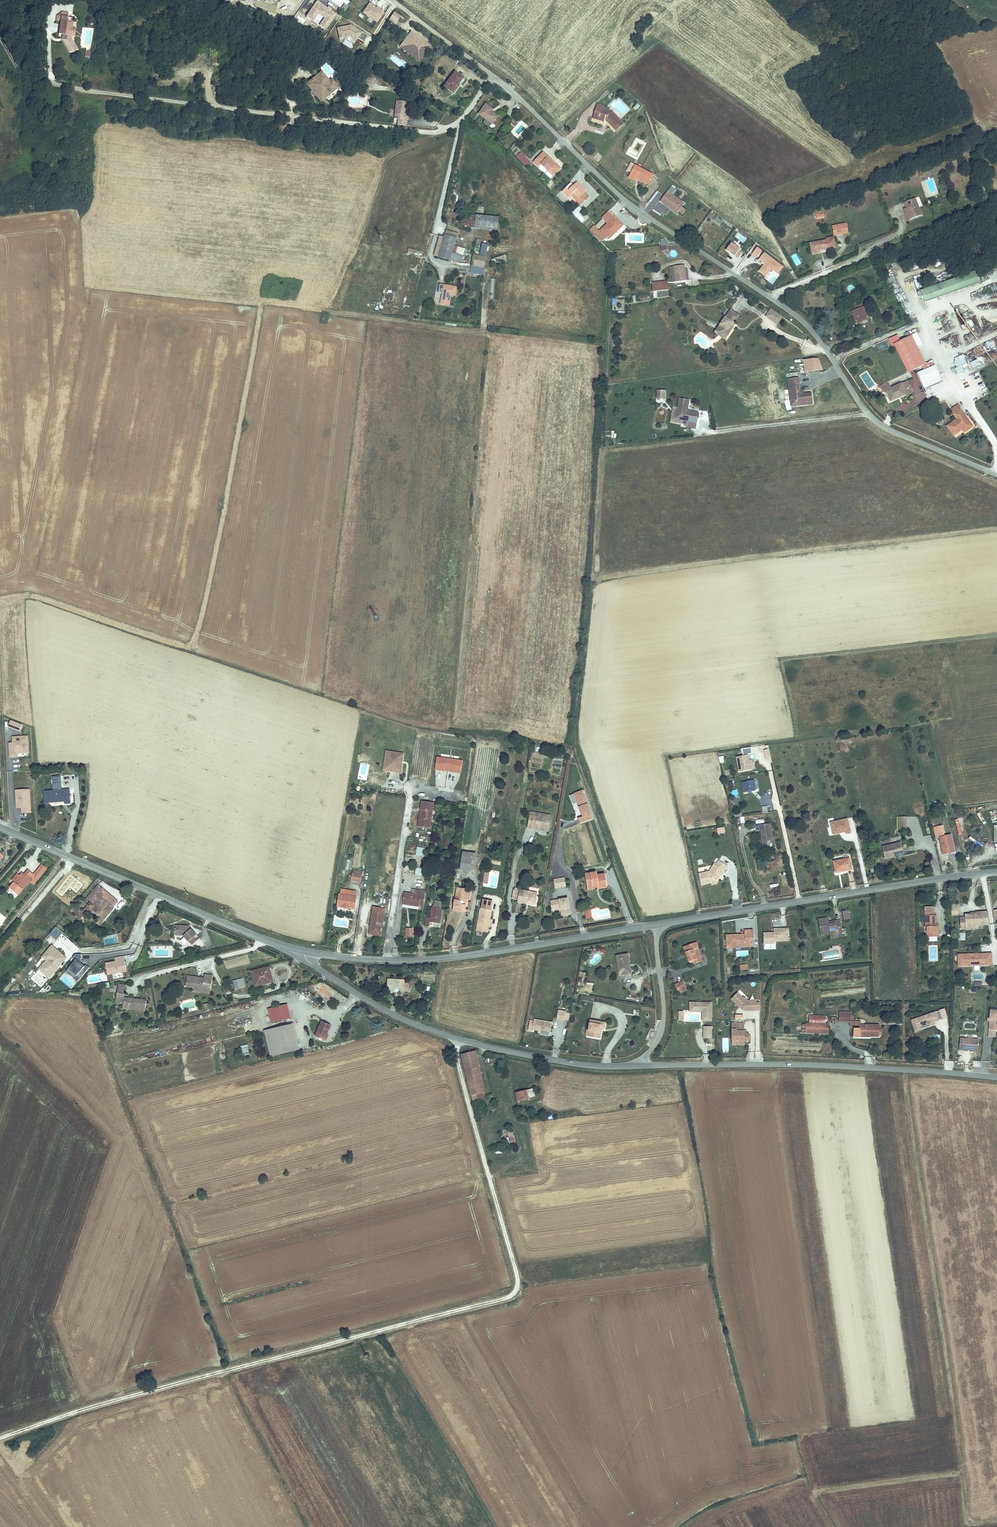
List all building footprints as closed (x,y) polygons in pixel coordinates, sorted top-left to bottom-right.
[(326,30),(337,13),(317,0),(316,0),(306,16),(326,30)] [(369,2),(362,13),(377,23),(384,11),(369,2)] [(393,11),(388,20),(395,24),(400,15),(393,11)] [(71,22),(60,20),(59,33),(61,34),(69,34),(71,22)] [(61,34),(61,36),(71,37),(73,22),(71,22),(69,34),(61,34)] [(338,28),(339,39),(360,37),(359,26),(338,28)] [(410,29),(396,47),(419,65),(433,47),(410,29)] [(400,44),(420,60),(431,47),(410,31),(400,44)] [(362,32),(358,38),(363,41),(367,35),(362,32)] [(321,73),(318,76),(321,81),(323,80),(326,83),(327,84),(329,82),(321,73)] [(454,74),(443,89),(452,95),(458,88),(456,87),(462,79),(454,74)] [(318,76),(308,84),(322,101),(337,89),(331,81),(329,82),(327,84),(326,83),(323,80),(321,81),(318,76)] [(320,103),(322,101),(308,84),(306,85),(311,92),(310,93),(313,97),(315,96),(320,103)] [(408,103),(397,101),(395,119),(399,120),(398,125),(406,126),(407,120),(405,120),(408,103)] [(621,122),(611,111),(610,112),(608,112),(609,108),(603,106),(602,109),(596,107),(593,116),(602,119),(603,116),(605,117),(605,118),(611,125),(614,128),(621,122)] [(481,115),(480,118),(493,127),(498,119),(492,115),(493,112),(486,107),(481,115)] [(521,152),(516,157),(527,167),(532,162),(521,152)] [(542,153),(533,163),(537,166),(539,165),(552,176),(559,168),(542,153)] [(633,164),(628,174),(635,177),(636,176),(639,177),(638,179),(647,184),(652,174),(633,164)] [(570,184),(562,193),(569,200),(573,195),(577,199),(575,201),(580,206),(588,197),(584,193),(586,191),(578,184),(574,188),(570,184)] [(667,191),(661,200),(678,212),(685,203),(667,191)] [(658,192),(649,202),(654,206),(663,196),(658,192)] [(911,209),(907,211),(911,221),(924,216),(917,200),(908,203),(911,209)] [(644,211),(649,213),(653,206),(649,203),(644,211)] [(585,219),(578,212),(581,209),(578,207),(572,213),(582,223),(585,219)] [(613,221),(605,230),(614,239),(617,235),(616,233),(621,227),(623,229),(627,224),(613,211),(608,216),(613,221)] [(498,219),(471,216),(469,228),(496,231),(498,219)] [(847,227),(833,229),(835,239),(848,237),(847,227)] [(455,239),(443,236),(437,257),(449,261),(455,239)] [(725,250),(738,258),(743,250),(730,242),(725,250)] [(828,242),(811,246),(813,257),(822,255),(821,251),(823,251),(823,252),(830,251),(828,242)] [(749,249),(739,258),(749,267),(758,258),(756,256),(759,253),(754,248),(751,251),(749,249)] [(790,256),(797,267),(801,264),(795,253),(790,256)] [(484,258),(472,256),(470,267),(482,269),(484,258)] [(686,282),(683,266),(672,268),(674,284),(686,282)] [(652,284),(653,292),(667,290),(666,283),(658,284),(657,283),(652,284)] [(455,288),(437,285),(435,294),(440,295),(438,305),(447,306),(449,297),(453,297),(455,288)] [(857,313),(851,315),(856,328),(863,326),(862,324),(868,321),(862,304),(855,307),(857,313)] [(777,325),(782,318),(770,309),(765,317),(777,325)] [(731,328),(734,324),(735,325),(741,317),(733,311),(728,319),(725,317),(716,330),(727,338),(733,330),(731,328)] [(727,338),(716,330),(714,334),(725,341),(727,338)] [(898,343),(910,374),(925,368),(929,366),(917,336),(898,343)] [(963,355),(954,358),(957,366),(962,364),(963,368),(967,366),(963,355)] [(819,357),(802,360),(804,372),(821,370),(819,357)] [(976,359),(970,362),(973,368),(979,365),(976,359)] [(929,366),(925,368),(926,372),(933,388),(944,383),(942,377),(946,375),(940,361),(929,366)] [(933,388),(926,372),(918,375),(920,379),(922,379),(923,381),(921,382),(925,391),(933,388)] [(789,383),(793,405),(798,405),(799,409),(814,406),(813,397),(805,398),(805,394),(801,394),(799,381),(789,383)] [(909,383),(889,391),(893,403),(901,400),(900,396),(903,395),(905,398),(914,394),(909,383)] [(688,401),(679,400),(675,420),(697,424),(699,414),(686,412),(688,401)] [(964,412),(957,417),(960,422),(949,429),(956,439),(967,431),(969,435),(976,430),(964,412)] [(22,725),(10,720),(7,727),(20,732),(22,725)] [(27,737),(12,737),(13,743),(8,743),(9,758),(22,757),(22,753),(28,753),(27,737)] [(742,749),(743,756),(748,755),(747,754),(752,754),(751,748),(742,749)] [(399,771),(402,752),(385,749),(382,768),(399,771)] [(446,768),(447,756),(435,754),(433,766),(446,768)] [(751,769),(748,755),(743,756),(736,758),(739,772),(751,769)] [(459,770),(460,758),(447,756),(446,768),(459,770)] [(66,805),(73,804),(72,790),(64,790),(63,776),(54,777),(56,791),(45,791),(46,802),(66,801),(66,805)] [(757,790),(755,781),(744,783),(746,793),(750,792),(754,791),(757,790)] [(30,790),(15,790),(16,808),(21,808),(21,814),(31,813),(30,790)] [(594,819),(584,790),(570,795),(580,824),(594,819)] [(419,797),(415,824),(426,826),(430,799),(419,797)] [(546,812),(526,808),(525,812),(522,823),(530,825),(531,821),(543,824),(546,812)] [(829,822),(833,836),(851,832),(847,818),(829,822)] [(775,823),(760,824),(761,831),(764,831),(766,845),(777,843),(775,823)] [(944,828),(935,830),(938,841),(941,841),(945,858),(953,856),(953,854),(956,853),(952,838),(947,839),(944,828)] [(889,850),(886,853),(887,861),(905,856),(902,845),(892,847),(892,850),(889,850)] [(416,855),(424,856),(425,848),(417,847),(416,855)] [(474,852),(461,850),(459,867),(471,869),(474,852)] [(842,863),(832,865),(835,877),(845,875),(845,873),(851,871),(848,858),(841,860),(842,863)] [(721,876),(726,868),(717,863),(715,865),(714,867),(713,866),(709,873),(699,875),(702,886),(711,883),(715,882),(719,876),(721,876)] [(415,876),(425,876),(425,868),(415,867),(415,876)] [(359,877),(360,871),(350,869),(349,875),(359,877)] [(584,871),(586,883),(596,882),(597,885),(605,884),(603,871),(595,872),(595,869),(584,871)] [(554,874),(555,882),(566,881),(565,873),(554,874)] [(24,876),(16,884),(26,892),(38,879),(32,874),(29,876),(31,878),(29,880),(24,876)] [(456,883),(452,907),(463,909),(465,897),(469,898),(471,886),(456,883)] [(21,898),(26,892),(16,884),(12,890),(21,898)] [(337,890),(335,902),(352,904),(354,893),(353,892),(354,887),(339,885),(339,888),(337,888),(337,890)] [(416,901),(421,902),(423,887),(418,886),(418,887),(413,887),(412,891),(409,891),(401,889),(400,901),(406,902),(405,905),(415,906),(416,901)] [(537,889),(527,887),(518,886),(516,898),(525,900),(525,898),(535,900),(537,889)] [(81,912),(75,919),(80,923),(90,912),(97,917),(95,921),(101,926),(118,905),(97,888),(82,905),(86,907),(81,912)] [(487,927),(492,895),(481,893),(476,925),(487,927)] [(567,894),(550,896),(551,904),(560,903),(560,904),(562,904),(563,911),(569,910),(567,894)] [(371,903),(367,930),(378,931),(382,904),(371,903)] [(424,912),(422,923),(426,924),(427,918),(438,920),(440,906),(428,905),(427,913),(424,912)] [(72,917),(75,919),(81,912),(78,910),(72,917)] [(929,926),(929,931),(940,931),(940,925),(938,925),(937,913),(936,913),(935,910),(926,911),(927,926),(929,926)] [(962,930),(968,929),(968,925),(976,924),(989,923),(987,911),(977,912),(977,915),(969,916),(965,917),(966,919),(960,919),(962,930)] [(830,933),(831,935),(837,934),(843,934),(841,920),(832,921),(832,924),(829,924),(828,918),(819,919),(821,935),(830,933)] [(58,939),(63,933),(57,926),(51,932),(58,939)] [(193,947),(200,940),(189,928),(176,927),(176,937),(184,937),(193,947)] [(789,927),(775,927),(776,931),(766,932),(766,943),(775,942),(775,940),(789,939),(789,927)] [(751,949),(750,932),(741,933),(742,939),(737,940),(737,937),(723,938),(724,951),(730,951),(730,950),(738,950),(738,945),(742,944),(742,949),(751,949)] [(694,964),(699,963),(696,956),(699,955),(697,947),(698,947),(696,942),(683,947),(688,962),(693,960),(694,964)] [(46,961),(38,969),(48,979),(66,958),(51,945),(41,957),(46,961)] [(614,955),(616,967),(618,967),(620,975),(629,973),(625,953),(614,955)] [(75,955),(72,958),(75,960),(65,972),(78,982),(89,968),(85,965),(84,967),(78,962),(81,958),(81,955),(75,955)] [(115,961),(105,963),(107,975),(126,972),(123,956),(114,958),(115,961)] [(981,968),(980,957),(952,958),(952,969),(981,968)] [(266,969),(247,974),(252,991),(257,989),(256,987),(267,983),(265,975),(267,974),(266,969)] [(34,980),(42,985),(45,981),(37,976),(34,980)] [(200,981),(183,978),(182,989),(189,990),(189,991),(197,992),(197,989),(208,990),(210,978),(201,977),(200,981)] [(397,991),(404,992),(405,982),(397,981),(397,977),(385,977),(384,987),(397,987),(397,991)] [(675,984),(680,991),(686,987),(682,980),(675,984)] [(239,982),(229,984),(232,992),(241,990),(239,982)] [(118,984),(116,994),(124,995),(125,985),(118,984)] [(197,992),(189,991),(189,994),(207,997),(208,990),(197,989),(197,992)] [(124,995),(116,994),(115,1002),(123,1003),(124,997),(124,995)] [(757,1013),(756,1006),(753,1006),(753,1003),(744,1003),(740,1000),(739,1001),(734,996),(728,1002),(737,1010),(737,1009),(739,1011),(739,1013),(740,1014),(757,1013)] [(147,1000),(124,997),(123,1003),(123,1009),(145,1011),(147,1000)] [(317,1008),(319,1012),(339,1005),(337,997),(318,1002),(320,1007),(317,1008)] [(710,1021),(711,1003),(693,1002),(693,1010),(700,1010),(703,1013),(702,1021),(710,1021)] [(289,1020),(286,1006),(267,1011),(270,1024),(289,1020)] [(557,1011),(555,1020),(564,1021),(565,1012),(557,1011)] [(839,1011),(839,1022),(851,1022),(851,1011),(839,1011)] [(988,1012),(987,1019),(987,1023),(986,1031),(994,1032),(996,1032),(996,1022),(996,1012),(988,1012)] [(929,1024),(934,1022),(931,1014),(907,1022),(911,1034),(917,1032),(915,1028),(923,1025),(924,1028),(930,1026),(929,1024)] [(531,1029),(538,1030),(549,1032),(551,1022),(533,1019),(532,1021),(529,1020),(527,1031),(530,1032),(531,1029)] [(604,1029),(606,1023),(591,1020),(589,1030),(591,1030),(590,1036),(600,1038),(601,1032),(599,1032),(600,1028),(604,1029)] [(861,1024),(861,1020),(852,1020),(852,1028),(855,1028),(855,1036),(860,1036),(860,1033),(870,1033),(870,1036),(880,1037),(880,1024),(861,1024)] [(321,1023),(318,1029),(314,1038),(323,1043),(331,1028),(327,1026),(321,1023)] [(826,1024),(810,1024),(808,1024),(808,1033),(829,1033),(829,1024),(826,1024)] [(298,1051),(292,1026),(264,1033),(270,1058),(298,1051)] [(746,1043),(746,1037),(743,1037),(741,1037),(741,1034),(741,1026),(729,1026),(729,1044),(735,1044),(735,1046),(741,1046),(741,1044),(746,1043)] [(994,1032),(986,1031),(986,1038),(993,1039),(994,1032)] [(976,1041),(958,1040),(957,1051),(971,1052),(971,1054),(975,1054),(976,1041)] [(240,1044),(242,1056),(249,1054),(247,1043),(240,1044)] [(475,1054),(462,1058),(472,1097),(486,1094),(475,1054)] [(516,1101),(535,1097),(533,1088),(514,1092),(516,1101)] [(511,1145),(516,1144),(512,1131),(507,1133),(511,1145)]
